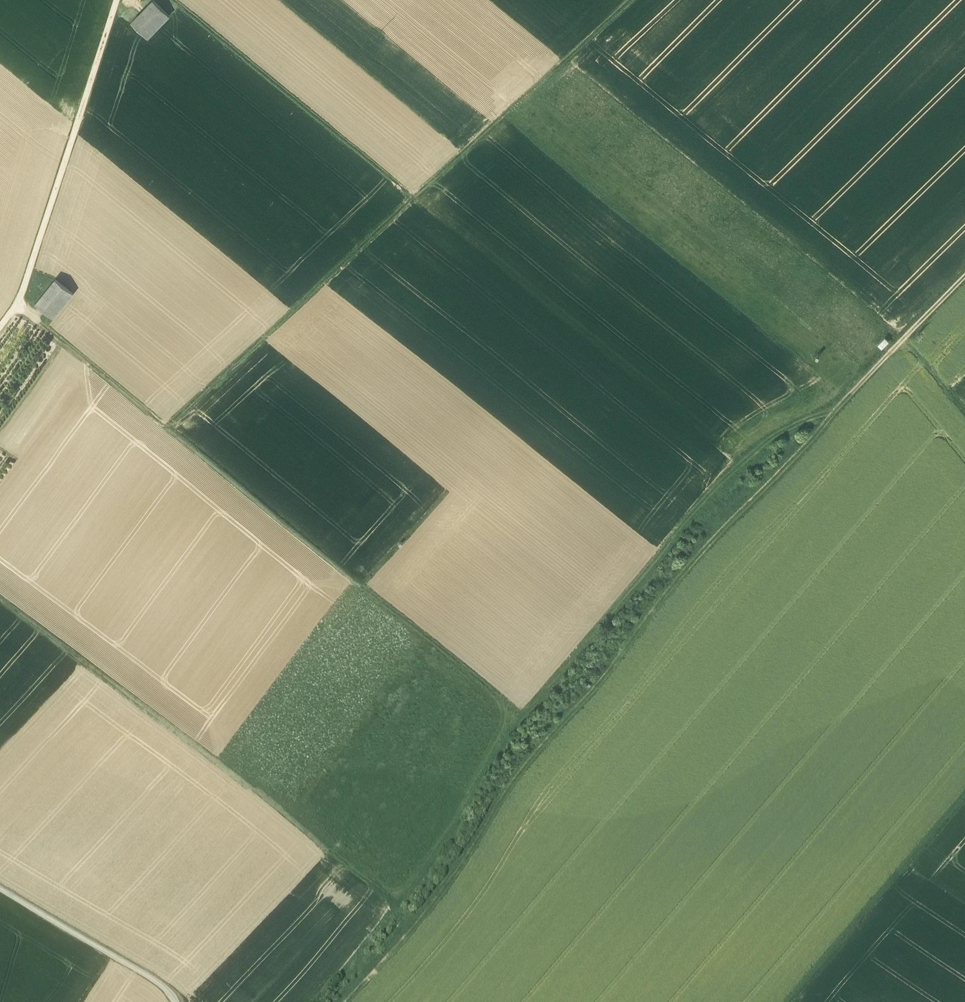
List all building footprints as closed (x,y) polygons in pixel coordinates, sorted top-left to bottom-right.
[(153,1),(133,22),(150,36),(169,14),(153,1)] [(56,280),(37,303),(56,317),(75,294),(56,280)]
